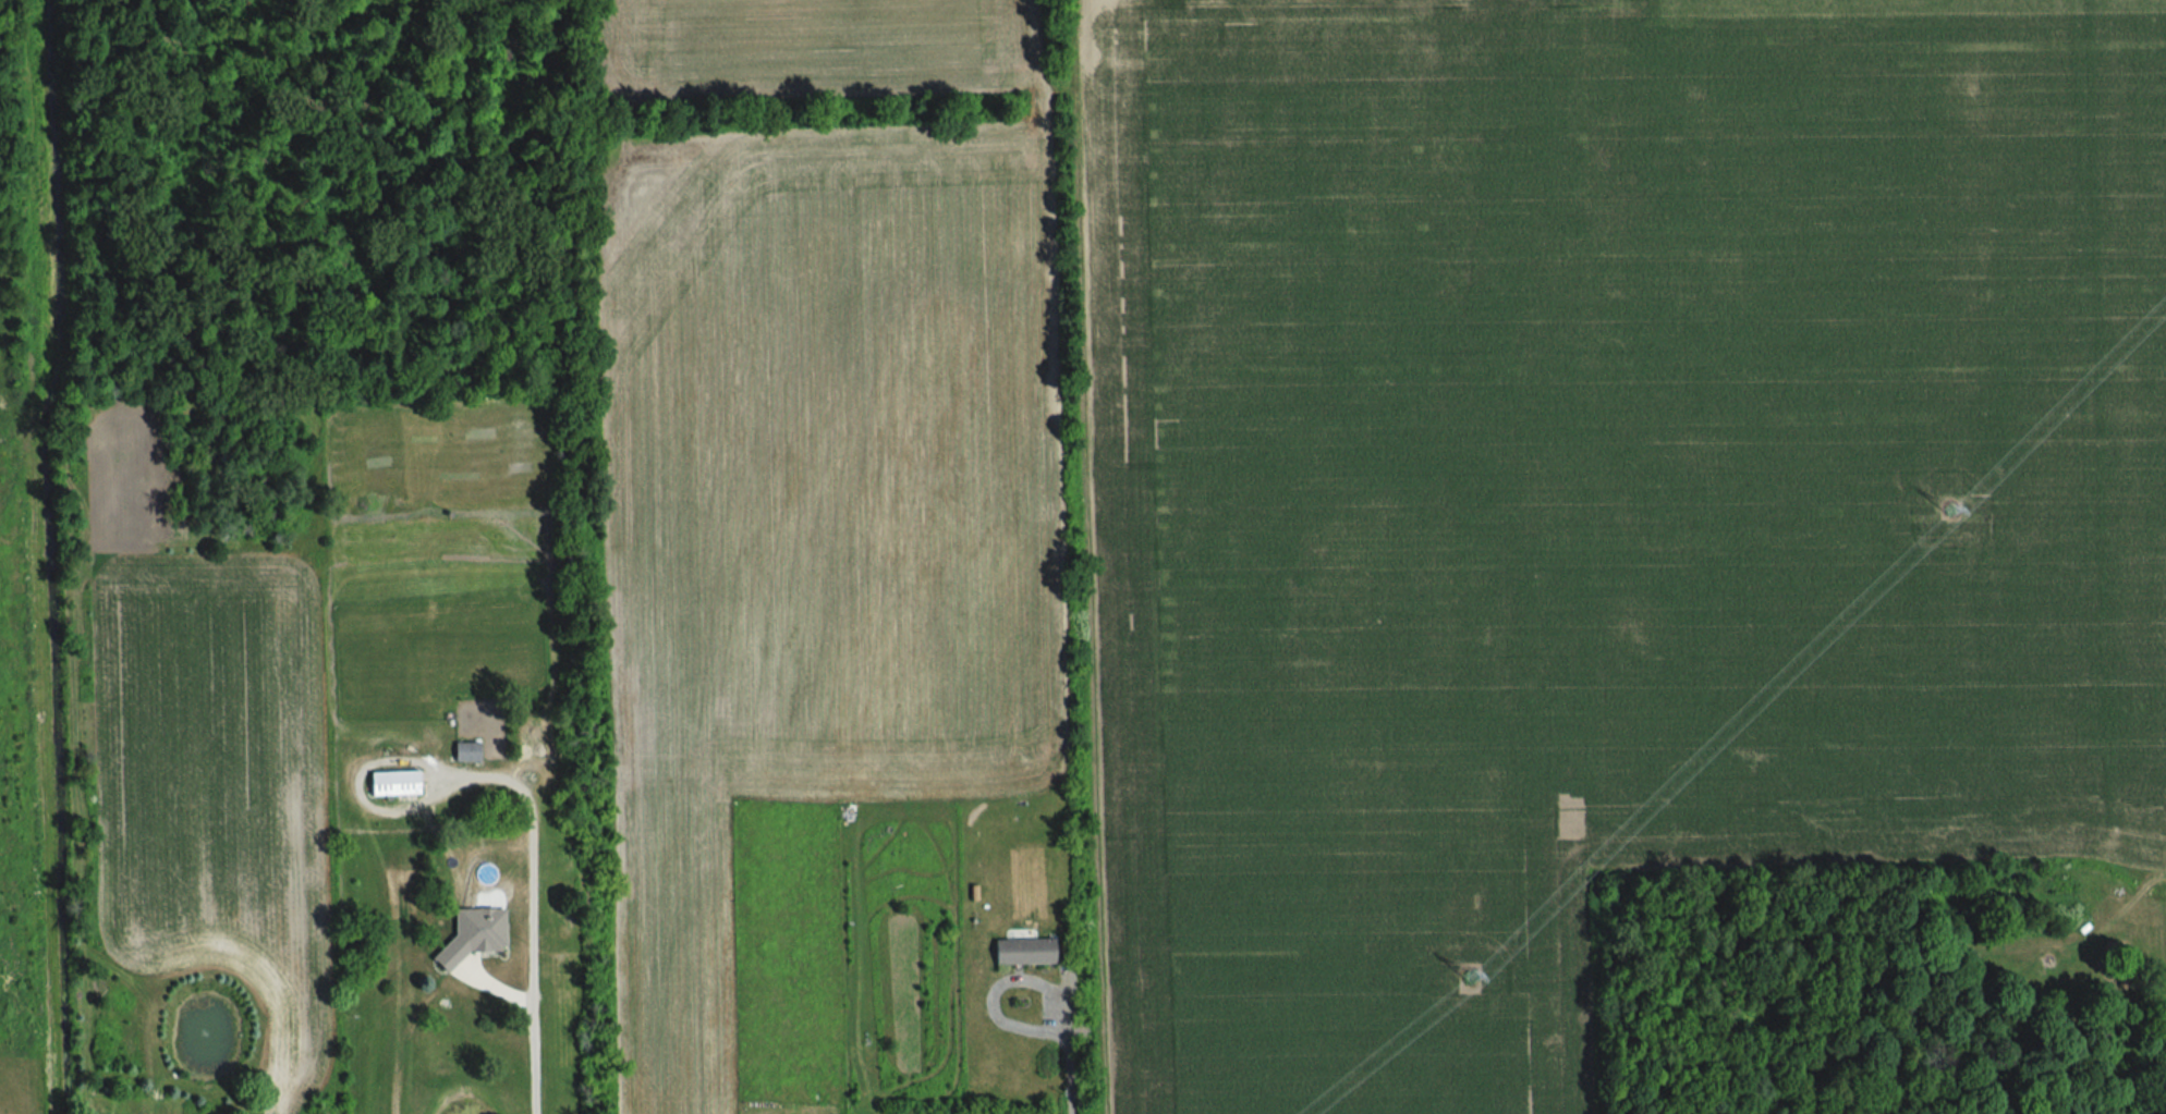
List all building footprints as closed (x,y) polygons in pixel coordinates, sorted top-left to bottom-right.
[(477,743),(451,743),(451,763),(477,763),(477,743)] [(366,798),(418,797),(418,773),(365,774),(366,798)] [(1051,966),(1051,941),(990,941),(990,966),(1051,966)]
